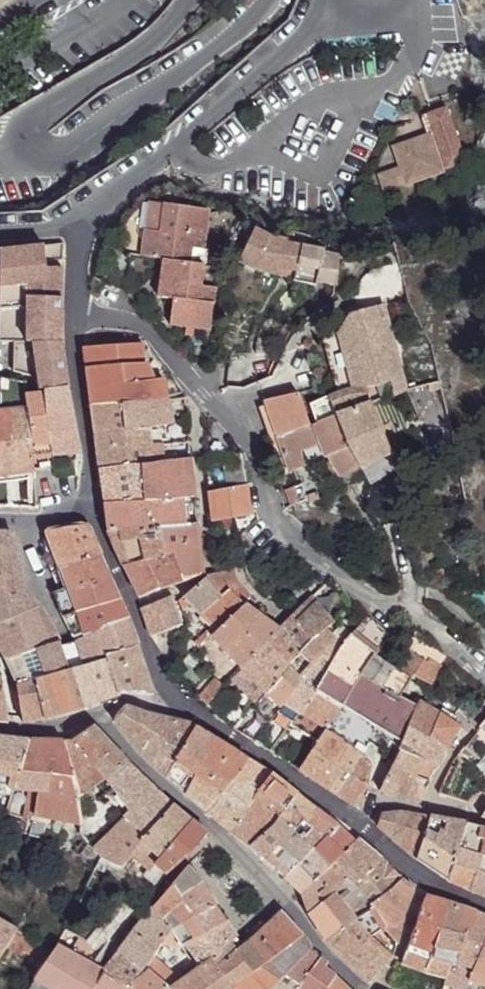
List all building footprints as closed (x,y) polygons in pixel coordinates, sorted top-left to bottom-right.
[(384,191),(467,161),(447,107),(427,114),(428,117),(422,119),(428,137),(396,149),(402,166),(378,175),(384,191)] [(207,210),(149,202),(141,257),(162,260),(189,263),(191,248),(202,250),(207,210)] [(336,285),(338,257),(323,254),(324,251),(286,244),(287,241),(269,237),(254,230),(238,262),(258,272),(278,275),(280,269),(295,272),(294,278),(293,282),(316,286),(316,282),(336,285)] [(1,341),(14,341),(61,343),(63,268),(45,268),(43,246),(0,251),(0,341),(1,341)] [(202,250),(191,248),(189,263),(204,265),(205,265),(207,250),(202,250)] [(169,325),(185,327),(194,328),(210,331),(216,288),(201,286),(204,265),(189,263),(162,260),(157,297),(172,299),(169,325)] [(294,278),(295,272),(280,269),(278,275),(294,278)] [(348,370),(331,375),(336,392),(340,390),(354,387),(366,387),(376,386),(377,386),(390,381),(395,396),(406,392),(382,305),(351,314),(338,335),(348,370)] [(194,328),(185,327),(184,335),(193,336),(194,328)] [(331,375),(348,370),(338,335),(322,339),(331,375)] [(44,388),(44,391),(68,388),(61,343),(14,341),(13,372),(38,378),(40,388),(44,388)] [(83,348),(91,406),(167,400),(165,390),(156,392),(154,380),(148,367),(146,364),(143,363),(142,343),(100,346),(100,344),(84,345),(84,348),(83,348)] [(26,408),(25,394),(26,394),(26,381),(0,377),(0,411),(26,408)] [(154,380),(156,392),(165,390),(163,379),(154,380)] [(429,385),(430,391),(440,389),(438,382),(429,385)] [(377,386),(376,386),(366,387),(372,405),(382,401),(377,386)] [(340,390),(336,392),(309,404),(316,424),(336,417),(358,467),(359,467),(361,468),(391,452),(372,405),(366,387),(354,387),(340,390)] [(53,467),(53,469),(68,468),(67,462),(67,454),(81,453),(68,388),(44,391),(53,467)] [(26,408),(33,470),(53,467),(44,391),(26,394),(25,394),(26,408)] [(358,467),(336,417),(316,424),(310,426),(298,393),(263,401),(289,472),(306,466),(300,452),(319,445),(324,458),(327,457),(339,478),(358,467)] [(91,406),(95,432),(161,426),(172,425),(167,400),(91,406)] [(7,507),(5,483),(7,483),(5,474),(33,471),(33,470),(26,408),(0,411),(0,507),(7,507)] [(95,432),(97,449),(162,444),(161,426),(95,432)] [(97,449),(99,469),(140,465),(164,462),(162,444),(97,449)] [(222,455),(228,489),(247,485),(242,454),(222,455)] [(140,465),(144,501),(148,501),(182,498),(194,497),(190,459),(164,462),(140,465)] [(53,469),(54,477),(77,474),(76,461),(67,462),(68,468),(53,469)] [(99,469),(104,503),(144,501),(140,465),(99,469)] [(358,467),(339,478),(350,486),(364,477),(358,467)] [(286,490),(293,505),(308,500),(301,483),(286,490)] [(208,492),(211,522),(251,515),(247,485),(228,489),(208,492)] [(317,492),(308,495),(310,503),(320,500),(317,492)] [(148,501),(149,529),(158,528),(184,526),(184,524),(182,498),(148,501)] [(104,503),(108,532),(149,529),(148,501),(144,501),(104,503)] [(173,554),(182,583),(202,574),(197,523),(184,524),(184,526),(158,528),(163,556),(173,554)] [(47,561),(51,572),(100,556),(89,531),(85,526),(79,525),(46,531),(49,540),(56,558),(47,561)] [(108,532),(122,565),(163,556),(158,528),(149,529),(108,532)] [(14,618),(40,607),(23,585),(11,587),(6,563),(18,560),(12,533),(0,532),(0,624),(14,618)] [(122,565),(139,598),(160,590),(182,583),(173,554),(163,556),(122,565)] [(51,572),(58,590),(109,577),(100,556),(51,572)] [(6,563),(11,587),(23,585),(18,560),(6,563)] [(178,600),(182,611),(190,604),(211,627),(215,631),(244,604),(244,603),(251,596),(242,587),(236,588),(235,579),(235,572),(209,576),(205,578),(178,600)] [(53,592),(62,616),(119,600),(109,577),(58,590),(53,592)] [(142,607),(152,638),(183,625),(172,595),(142,607)] [(244,604),(247,605),(253,599),(251,596),(244,603),(244,604)] [(280,626),(301,652),(325,629),(326,629),(334,622),(312,596),(280,626)] [(83,635),(83,636),(127,619),(119,600),(62,616),(73,639),(83,635)] [(210,635),(241,668),(279,630),(278,629),(247,605),(244,604),(215,631),(210,635)] [(6,659),(18,684),(34,680),(68,670),(61,647),(62,647),(60,642),(53,626),(40,607),(14,618),(28,653),(6,659)] [(6,659),(28,653),(14,618),(0,624),(0,648),(6,659)] [(84,640),(92,663),(107,659),(105,655),(137,646),(127,619),(83,636),(84,640)] [(253,698),(258,702),(289,666),(295,659),(299,654),(301,652),(280,626),(278,629),(279,630),(241,668),(261,689),(253,698)] [(193,643),(197,648),(210,635),(215,631),(211,627),(193,643)] [(299,654),(310,665),(334,638),(326,629),(325,629),(301,652),(299,654)] [(415,630),(404,648),(427,663),(429,659),(440,665),(446,657),(415,630)] [(351,635),(376,654),(379,650),(354,631),(351,635)] [(341,646),(316,691),(343,707),(355,687),(368,665),(374,656),(376,654),(351,635),(341,646)] [(277,712),(293,723),(316,691),(341,646),(334,638),(310,665),(305,670),(299,677),(298,679),(301,682),(277,712)] [(61,647),(68,670),(71,670),(92,663),(84,640),(62,647),(61,647)] [(107,659),(118,694),(154,695),(137,646),(105,655),(107,659)] [(413,675),(430,685),(441,666),(440,665),(429,659),(427,663),(404,648),(397,659),(401,662),(399,666),(413,675)] [(295,659),(305,670),(310,665),(299,654),(295,659)] [(380,665),(391,672),(393,669),(374,656),(368,665),(376,670),(380,665)] [(71,670),(83,707),(118,694),(107,659),(92,663),(71,670)] [(368,665),(355,687),(407,727),(428,738),(439,713),(418,700),(415,705),(401,696),(400,697),(382,686),(391,672),(380,665),(376,670),(368,665)] [(252,708),(268,724),(277,712),(301,682),(298,679),(299,677),(289,666),(258,702),(252,708)] [(391,672),(382,686),(400,697),(401,696),(413,675),(399,666),(396,671),(393,669),(391,672)] [(34,680),(44,719),(83,707),(71,670),(68,670),(34,680)] [(16,685),(22,722),(44,719),(34,680),(18,684),(16,685)] [(199,698),(206,705),(223,687),(216,680),(199,698)] [(390,740),(399,747),(407,727),(355,687),(343,707),(378,732),(390,740)] [(280,758),(298,769),(325,732),(343,707),(316,691),(293,723),(286,732),(296,738),(280,758)] [(213,711),(234,730),(251,710),(231,692),(213,711)] [(146,760),(166,777),(176,759),(196,728),(188,723),(146,714),(127,707),(125,708),(123,709),(114,721),(140,754),(146,760)] [(325,732),(361,755),(370,743),(378,732),(343,707),(325,732)] [(442,708),(439,713),(455,724),(459,719),(442,708)] [(439,713),(428,738),(446,749),(460,727),(455,724),(439,713)] [(70,741),(106,780),(129,763),(93,725),(70,741)] [(400,751),(392,767),(430,781),(431,779),(430,779),(433,773),(438,769),(435,765),(446,749),(428,738),(407,727),(399,747),(397,750),(400,751)] [(166,777),(185,793),(206,811),(248,760),(235,750),(196,728),(176,759),(166,777)] [(261,746),(271,753),(283,736),(273,729),(261,746)] [(298,769),(336,794),(361,755),(325,732),(298,769)] [(378,732),(370,743),(382,751),(390,740),(378,732)] [(12,787),(15,787),(16,776),(28,740),(0,737),(0,786),(12,787)] [(6,814),(20,817),(33,816),(83,827),(78,800),(63,741),(28,740),(16,776),(15,787),(12,787),(11,797),(6,814)] [(63,741),(78,800),(106,780),(70,741),(63,741)] [(354,806),(359,810),(366,797),(361,794),(365,788),(370,769),(369,765),(366,761),(361,755),(336,794),(354,806)] [(248,760),(206,811),(229,831),(244,813),(258,791),(271,775),(248,760)] [(106,780),(128,811),(121,820),(144,837),(172,805),(129,763),(106,780)] [(392,767),(379,791),(421,803),(430,781),(392,767)] [(258,791),(284,810),(296,794),(271,775),(258,791)] [(0,786),(0,796),(11,797),(12,787),(0,786)] [(244,813),(229,831),(249,847),(272,826),(278,819),(284,810),(258,791),(244,813)] [(278,819),(293,832),(314,809),(312,807),(312,806),(297,793),(296,794),(284,810),(278,819)] [(109,863),(121,868),(131,855),(149,870),(145,875),(158,887),(168,874),(155,863),(192,821),(172,805),(144,837),(121,820),(91,847),(101,858),(109,863)] [(330,819),(314,809),(293,832),(300,838),(310,828),(315,833),(330,819)] [(376,826),(415,859),(430,817),(399,812),(380,814),(376,826)] [(415,859),(447,880),(467,823),(430,817),(415,859)] [(272,826),(249,847),(285,877),(313,849),(336,825),(330,819),(315,833),(310,828),(300,838),(293,832),(278,819),(272,826)] [(155,863),(168,874),(193,851),(207,834),(192,821),(155,863)] [(470,891),(482,856),(479,855),(484,831),(484,828),(467,823),(447,880),(470,891)] [(313,849),(329,867),(334,862),(356,841),(354,842),(336,825),(313,849)] [(74,851),(94,870),(95,869),(101,858),(91,847),(85,841),(74,851)] [(334,862),(349,881),(353,885),(380,859),(358,841),(356,841),(334,862)] [(313,849),(285,877),(301,893),(329,867),(313,849)] [(484,898),(484,857),(482,856),(470,891),(484,898)] [(95,869),(104,873),(109,863),(101,858),(95,869)] [(353,885),(368,906),(389,891),(401,880),(380,859),(353,885)] [(329,867),(301,893),(308,914),(349,881),(334,862),(329,867)] [(154,906),(171,930),(192,918),(179,899),(200,885),(188,866),(173,882),(154,906)] [(373,910),(355,921),(371,937),(377,933),(383,929),(397,944),(400,935),(402,922),(401,918),(413,890),(401,880),(389,891),(368,906),(373,910)] [(322,937),(327,943),(355,921),(373,910),(368,906),(353,885),(349,881),(308,914),(315,924),(322,937)] [(179,899),(192,918),(215,907),(200,885),(179,899)] [(401,963),(425,972),(447,977),(460,952),(471,923),(481,928),(484,919),(484,916),(448,903),(424,897),(401,963)] [(119,904),(125,909),(130,903),(124,898),(119,904)] [(120,950),(144,973),(146,968),(153,957),(162,943),(171,930),(154,906),(120,950)] [(171,930),(181,947),(184,944),(226,923),(215,907),(192,918),(171,930)] [(86,943),(91,946),(120,913),(115,909),(86,943)] [(236,950),(251,972),(258,967),(278,981),(309,949),(309,947),(302,937),(304,936),(281,910),(242,945),(236,950)] [(444,983),(458,988),(464,988),(484,941),(484,919),(481,928),(471,923),(460,952),(447,977),(444,983)] [(327,943),(368,984),(391,959),(392,957),(380,946),(371,937),(355,921),(327,943)] [(6,947),(17,930),(0,922),(0,957),(6,947)] [(184,944),(199,967),(214,956),(215,957),(218,955),(221,948),(236,937),(226,923),(184,944)] [(17,930),(6,947),(22,956),(25,952),(44,964),(53,950),(17,930)] [(371,937),(380,946),(385,942),(377,933),(371,937)] [(33,978),(34,979),(52,988),(126,988),(144,973),(120,950),(104,971),(85,961),(93,947),(91,946),(86,943),(79,939),(70,953),(57,945),(53,950),(44,964),(33,978)] [(464,988),(484,988),(484,941),(464,988)] [(290,988),(299,988),(320,958),(309,950),(309,949),(278,981),(290,988)] [(278,981),(258,967),(251,972),(236,950),(219,963),(215,957),(214,956),(199,967),(180,980),(169,988),(171,988),(270,988),(278,981)] [(146,968),(155,975),(163,966),(153,957),(146,968)] [(299,988),(326,988),(335,976),(324,968),(327,964),(320,958),(299,988)] [(155,975),(169,988),(180,980),(163,966),(155,975)] [(169,988),(155,975),(146,968),(144,973),(126,988),(171,988),(169,988)] [(347,987),(335,976),(326,988),(346,988),(347,987)] [(34,979),(29,988),(52,988),(34,979)] [(278,981),(270,988),(290,988),(278,981)]
